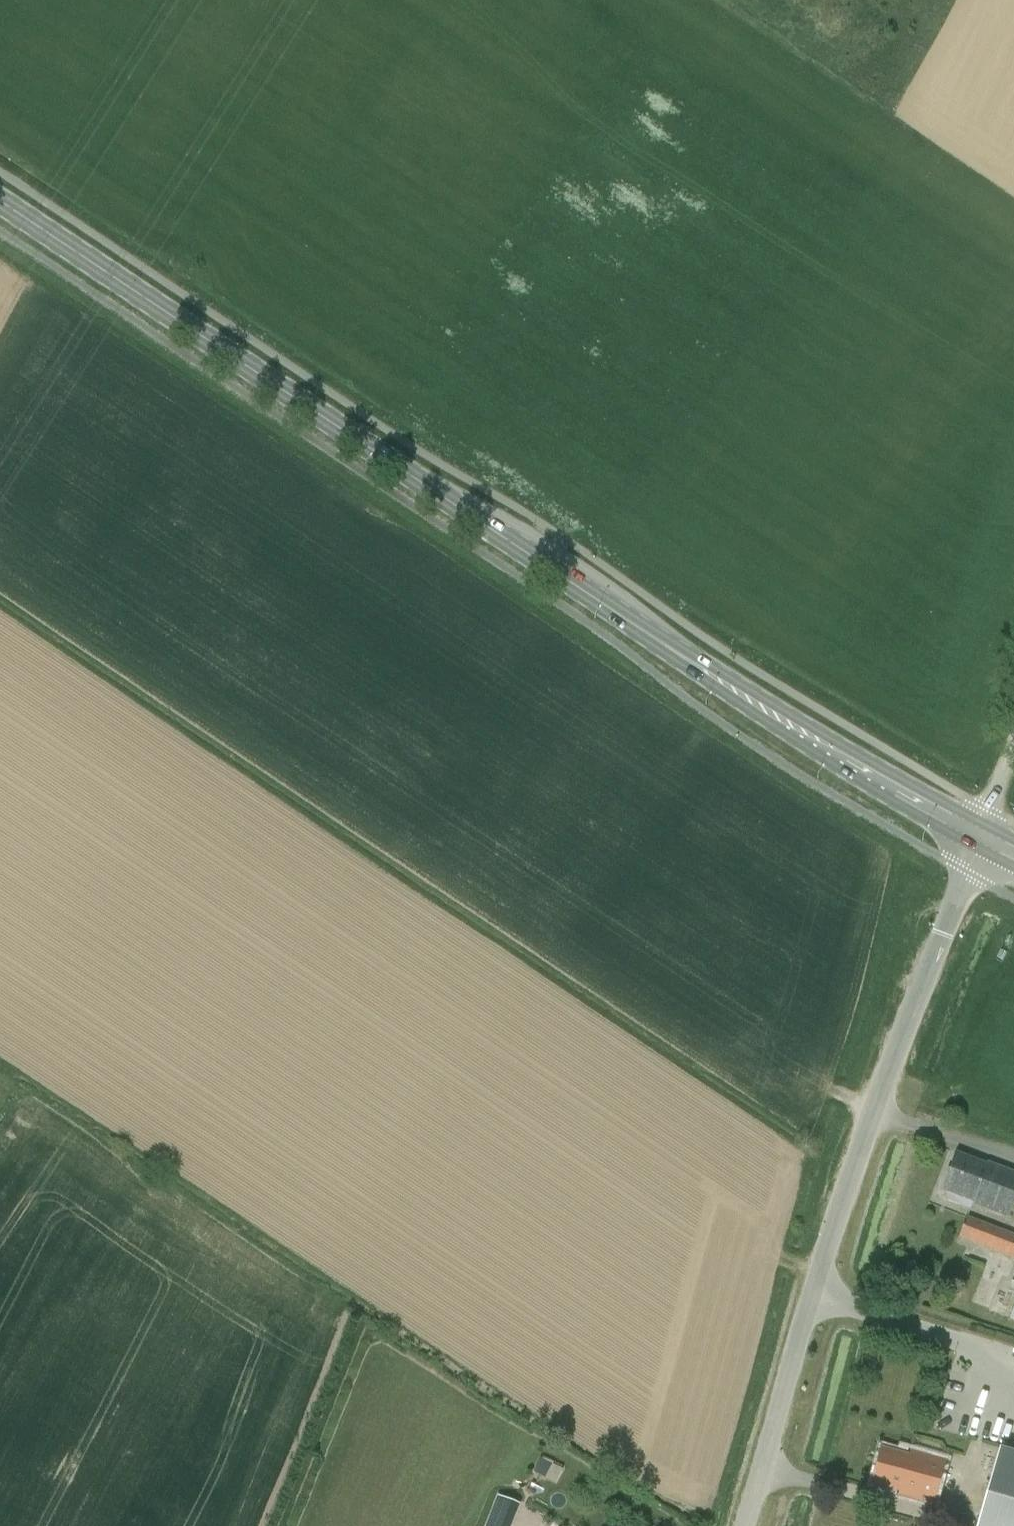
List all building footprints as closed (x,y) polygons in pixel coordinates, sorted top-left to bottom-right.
[(957,1152),(943,1190),(947,1192),(945,1197),(946,1200),(970,1209),(973,1204),(1008,1217),(1013,1200),(1013,1172),(988,1162),(987,1164),(957,1152)] [(966,1215),(958,1236),(990,1248),(1013,1258),(1013,1234),(966,1215)] [(999,1446),(977,1525),(1013,1525),(1013,1450),(999,1446)] [(873,1482),(900,1490),(899,1494),(934,1503),(945,1461),(911,1452),(910,1455),(882,1448),(873,1482)] [(553,1463),(542,1458),(535,1471),(546,1476),(553,1463)] [(512,1519),(493,1512),(487,1525),(509,1525),(512,1519)]
